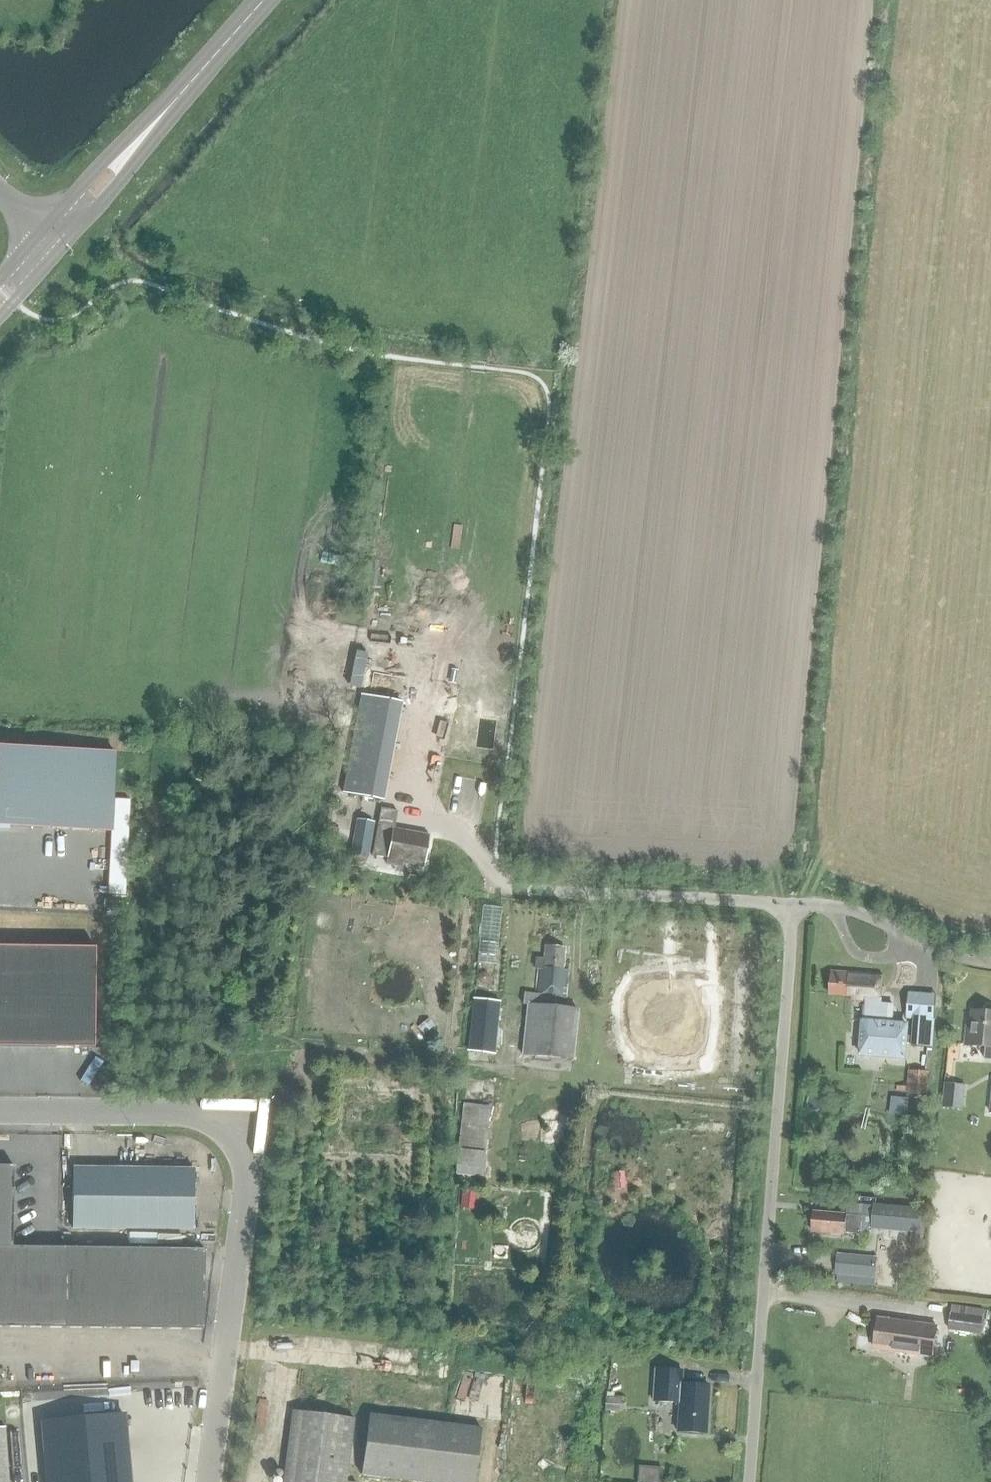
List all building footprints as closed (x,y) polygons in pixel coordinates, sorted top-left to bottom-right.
[(377,783),(386,726),(357,721),(351,760),(338,758),(335,776),(377,783)] [(110,831),(108,868),(108,881),(125,882),(126,869),(129,800),(112,799),(115,749),(0,744),(0,826),(110,831)] [(380,808),(371,855),(386,858),(385,864),(401,867),(401,863),(422,867),(428,835),(393,828),(396,811),(380,808)] [(356,819),(350,855),(366,858),(372,822),(356,819)] [(480,954),(492,955),(493,943),(481,942),(480,954)] [(94,1048),(95,948),(0,946),(0,1047),(94,1048)] [(564,1008),(565,996),(562,995),(565,970),(560,970),(563,948),(543,946),(542,956),(535,955),(533,967),(538,968),(535,993),(524,992),(523,1005),(526,1005),(522,1055),(570,1059),(574,1009),(564,1008)] [(829,994),(851,996),(851,999),(866,1001),(864,1021),(861,1021),(858,1053),(902,1057),(904,1043),(910,1043),(911,1037),(904,1036),(905,1025),(890,1024),(892,1005),(879,1004),(882,976),(831,971),(829,994)] [(467,1049),(492,1052),(497,999),(472,997),(467,1049)] [(970,1027),(966,1026),(964,1045),(985,1047),(984,1059),(990,1060),(990,1013),(972,1011),(970,1027)] [(913,1017),(911,1037),(910,1043),(910,1045),(930,1047),(933,1019),(913,1017)] [(917,1080),(910,1079),(908,1093),(926,1095),(928,1072),(918,1072),(917,1080)] [(944,1081),(941,1105),(963,1108),(966,1083),(944,1081)] [(907,1099),(893,1098),(892,1114),(905,1115),(907,1099)] [(480,1176),(489,1104),(462,1101),(453,1172),(480,1176)] [(904,1146),(896,1144),(892,1162),(900,1163),(904,1146)] [(203,1329),(204,1249),(13,1247),(14,1166),(0,1166),(0,1327),(203,1329)] [(192,1229),(193,1169),(72,1167),(72,1228),(192,1229)] [(460,1199),(472,1200),(473,1193),(461,1191),(460,1199)] [(873,1203),(871,1229),(912,1232),(911,1240),(922,1241),(924,1214),(920,1214),(920,1207),(873,1203)] [(867,1235),(868,1221),(860,1221),(860,1218),(845,1217),(845,1214),(828,1212),(828,1214),(812,1212),(811,1230),(826,1232),(826,1233),(843,1235),(843,1232),(867,1235)] [(507,1246),(493,1245),(492,1257),(506,1258),(507,1246)] [(834,1281),(874,1285),(877,1257),(837,1252),(834,1281)] [(542,1297),(543,1286),(523,1284),(522,1295),(542,1297)] [(947,1329),(979,1334),(981,1319),(950,1313),(947,1329)] [(872,1348),(931,1356),(935,1327),(877,1319),(872,1348)] [(675,1430),(704,1432),(706,1384),(679,1382),(680,1369),(653,1368),(651,1400),(677,1402),(675,1430)] [(604,1398),(603,1410),(613,1410),(614,1398),(604,1398)] [(345,1481),(352,1419),(291,1411),(282,1481),(350,1481),(345,1481)] [(42,1421),(47,1481),(128,1481),(122,1413),(42,1421)] [(417,1481),(475,1481),(482,1427),(369,1413),(361,1475),(417,1481)] [(652,1471),(651,1481),(659,1481),(660,1472),(652,1471)]
